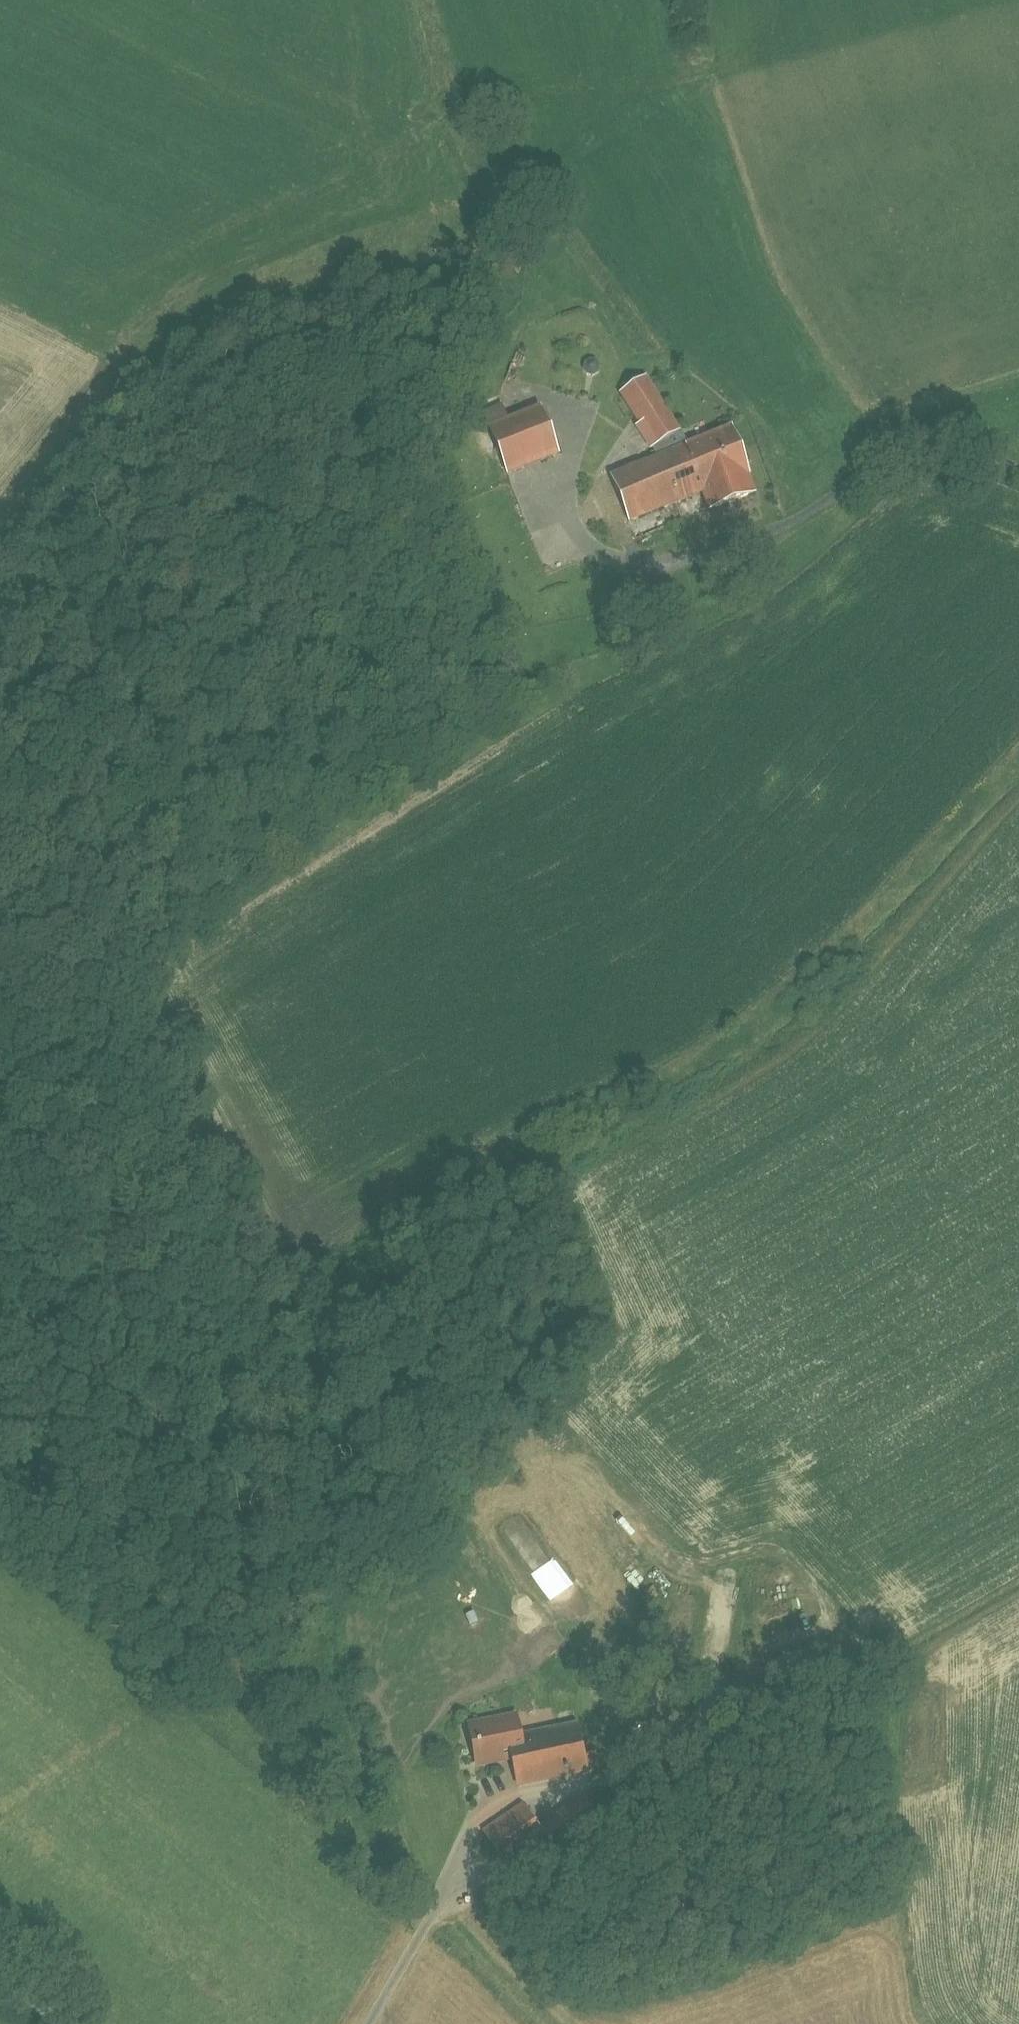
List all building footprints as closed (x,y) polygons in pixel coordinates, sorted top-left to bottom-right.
[(644,383),(619,397),(638,426),(634,429),(649,452),(677,435),(644,383)] [(555,453),(538,415),(486,436),(503,474),(555,453)] [(727,433),(610,478),(627,521),(699,493),(707,514),(751,497),(727,433)] [(517,1718),(469,1729),(477,1768),(512,1760),(518,1786),(587,1770),(577,1724),(521,1736),(517,1718)] [(535,1833),(520,1811),(482,1838),(519,1889),(556,1862),(554,1860),(535,1833)]
